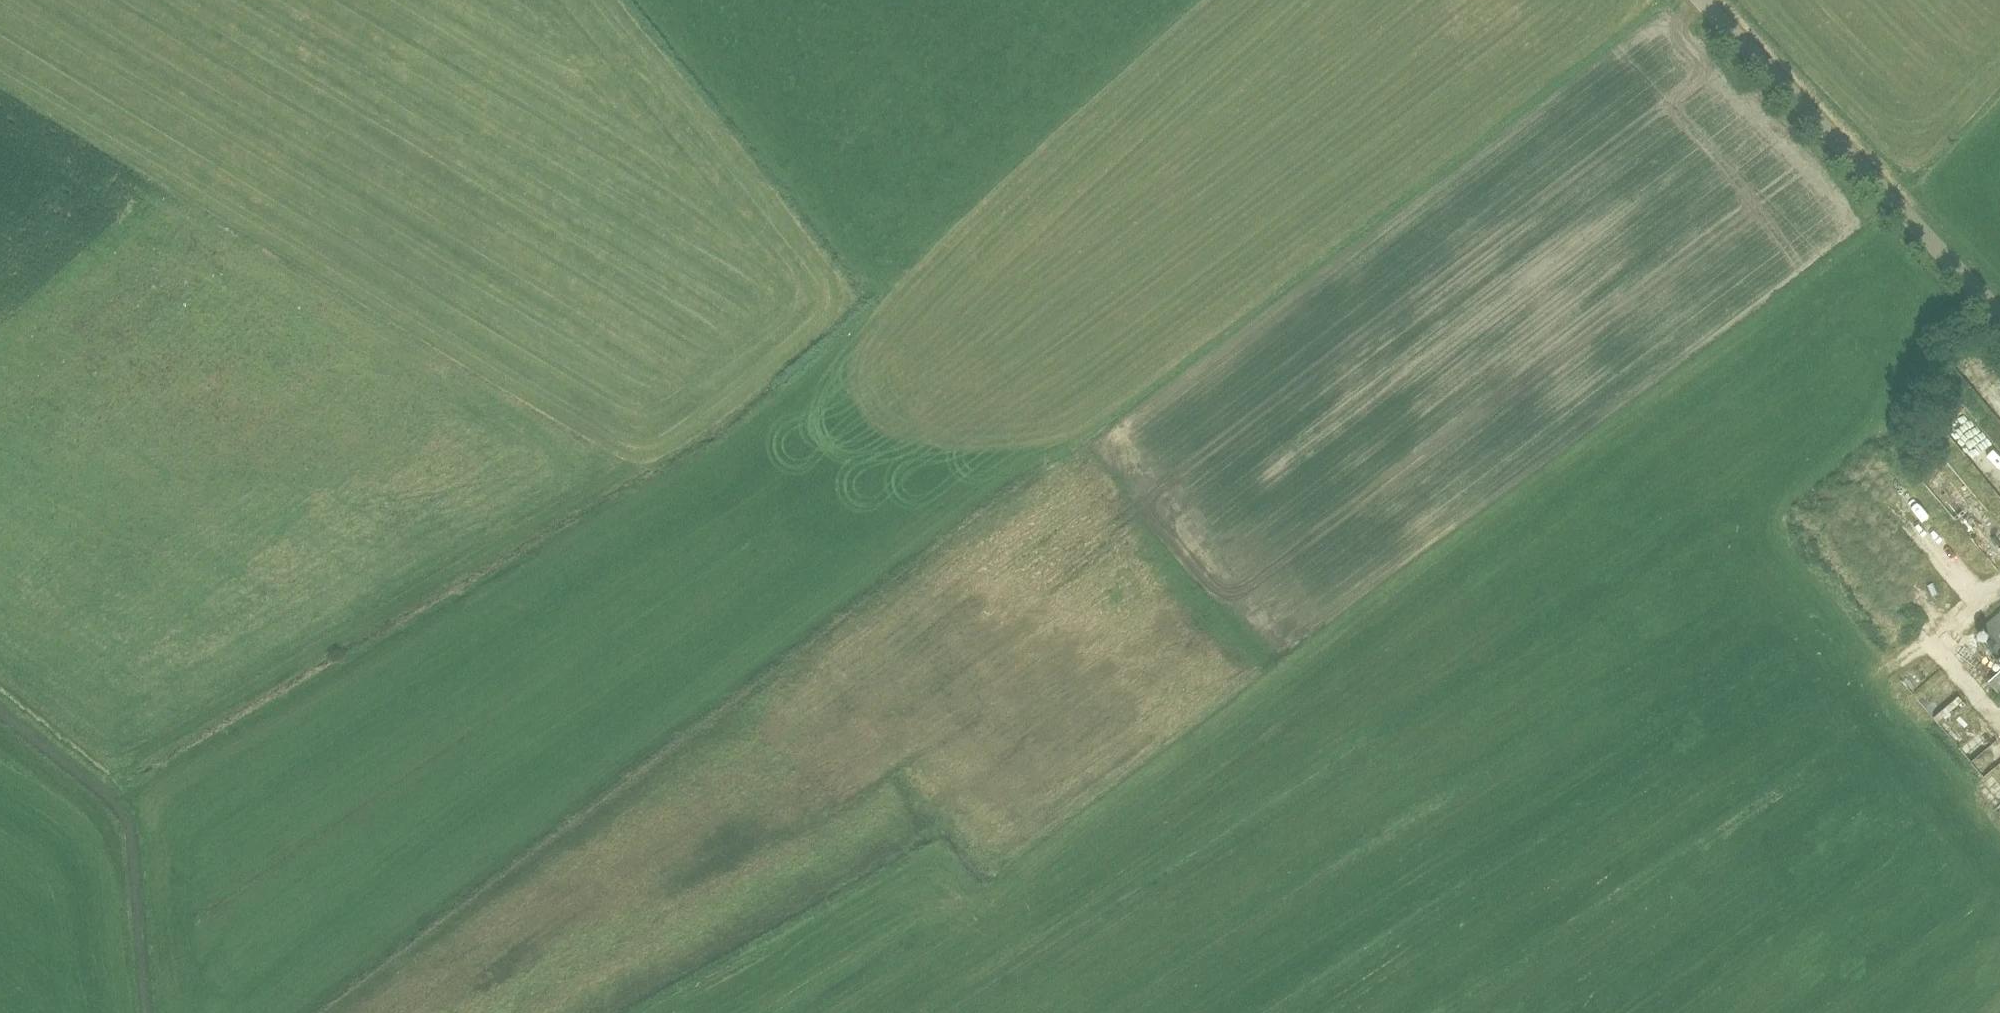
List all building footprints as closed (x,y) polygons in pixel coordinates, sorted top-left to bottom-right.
[(1898,573),(1905,559),(1894,554),(1887,568),(1898,573)] [(1999,644),(1999,611),(1984,625),(1999,644)] [(1989,679),(1999,691),(1999,668),(1989,679)] [(1984,764),(1999,749),(1999,729),(1995,723),(1999,719),(1987,706),(1971,721),(1986,738),(1972,750),(1984,764)]
